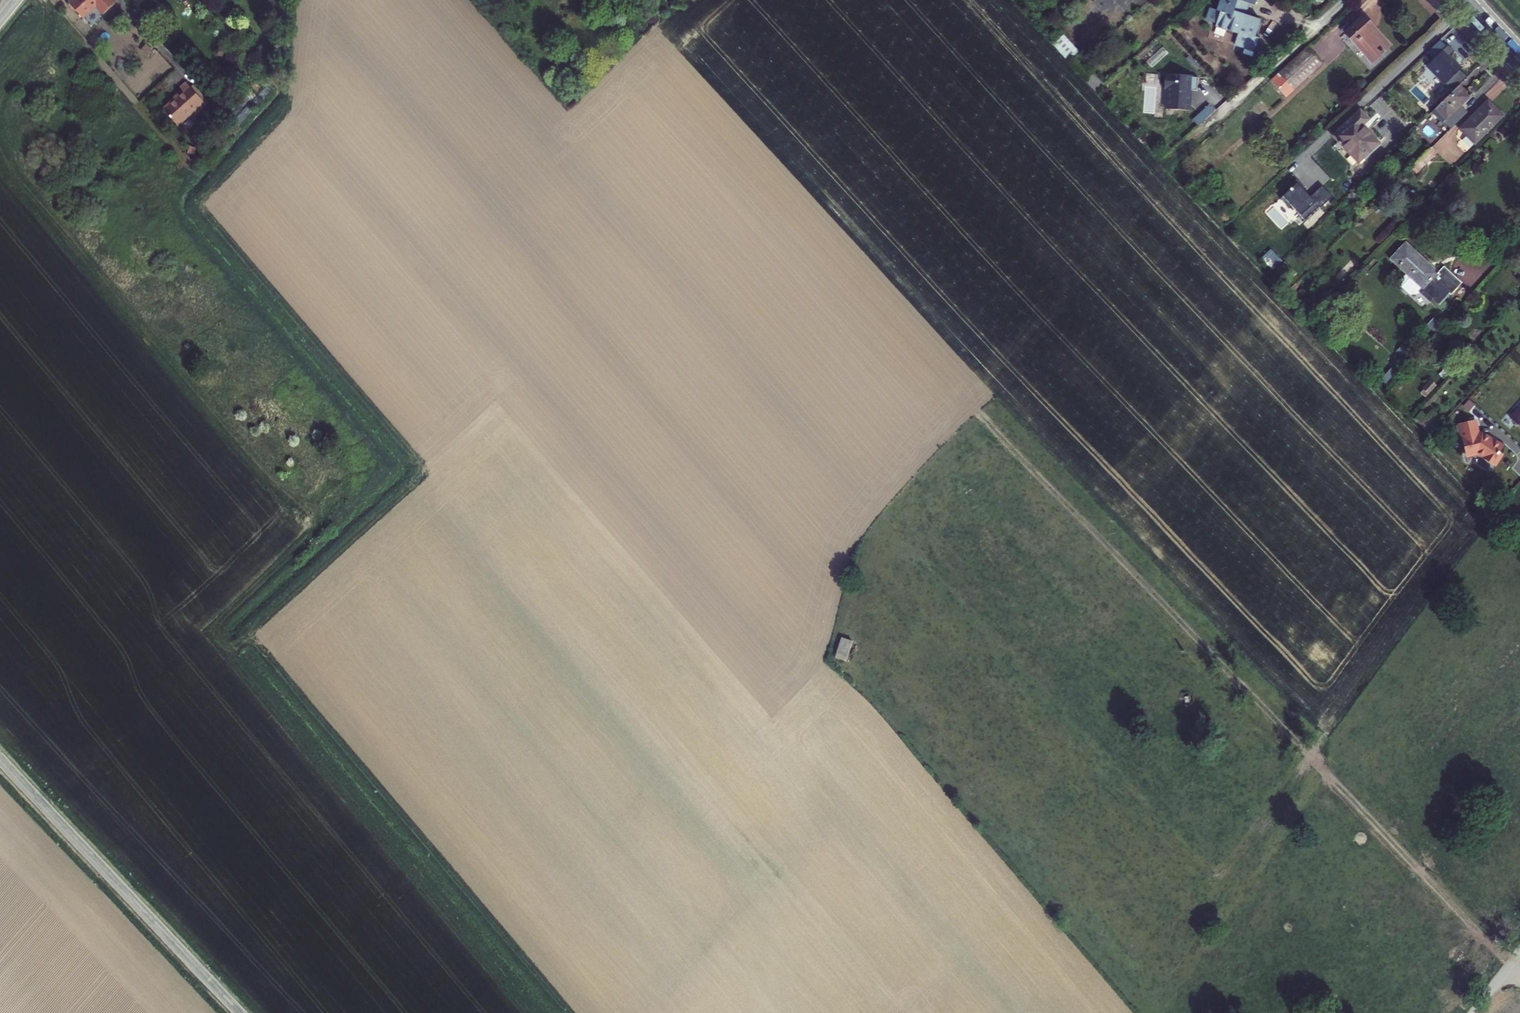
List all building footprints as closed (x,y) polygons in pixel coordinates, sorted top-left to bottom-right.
[(83,20),(102,3),(100,0),(72,0),(67,4),(83,20)] [(1220,10),(1214,8),(1210,21),(1220,24),(1219,27),(1242,34),(1239,45),(1259,51),(1263,39),(1258,38),(1264,20),(1249,15),(1252,4),(1258,6),(1260,0),(1224,0),(1220,10)] [(1344,40),(1370,69),(1389,52),(1364,23),(1344,40)] [(1270,89),(1283,105),(1321,70),(1308,54),(1270,89)] [(1177,113),(1192,114),(1193,94),(1200,94),(1201,81),(1194,80),(1194,79),(1172,77),(1172,79),(1168,78),(1167,91),(1171,92),(1170,107),(1178,108),(1177,113)] [(181,130),(208,107),(190,87),(184,93),(187,96),(167,115),(181,130)] [(1456,94),(1432,119),(1443,131),(1468,106),(1456,94)] [(1209,107),(1198,117),(1204,123),(1215,113),(1209,107)] [(1478,153),(1505,125),(1492,112),(1465,139),(1478,153)] [(1370,122),(1361,114),(1336,139),(1360,164),(1379,145),(1363,130),(1370,122)] [(1204,123),(1198,117),(1193,122),(1198,128),(1204,123)] [(1413,176),(1420,183),(1442,161),(1435,154),(1413,176)] [(1407,247),(1391,263),(1423,293),(1421,296),(1431,305),(1435,301),(1442,307),(1451,297),(1454,300),(1464,288),(1446,271),(1439,278),(1407,247)] [(1269,270),(1276,278),(1282,272),(1275,264),(1269,270)] [(1310,285),(1305,291),(1313,298),(1318,293),(1310,285)] [(1439,391),(1433,386),(1424,396),(1430,401),(1439,391)] [(1474,408),(1469,414),(1474,419),(1479,413),(1474,408)] [(1497,447),(1488,442),(1484,443),(1481,428),(1466,432),(1469,446),(1468,447),(1473,464),(1485,461),(1491,465),(1490,466),(1501,473),(1509,461),(1507,459),(1510,453),(1498,446),(1497,447)] [(872,579),(860,576),(857,585),(869,589),(872,579)] [(841,636),(834,656),(846,660),(853,640),(841,636)]
